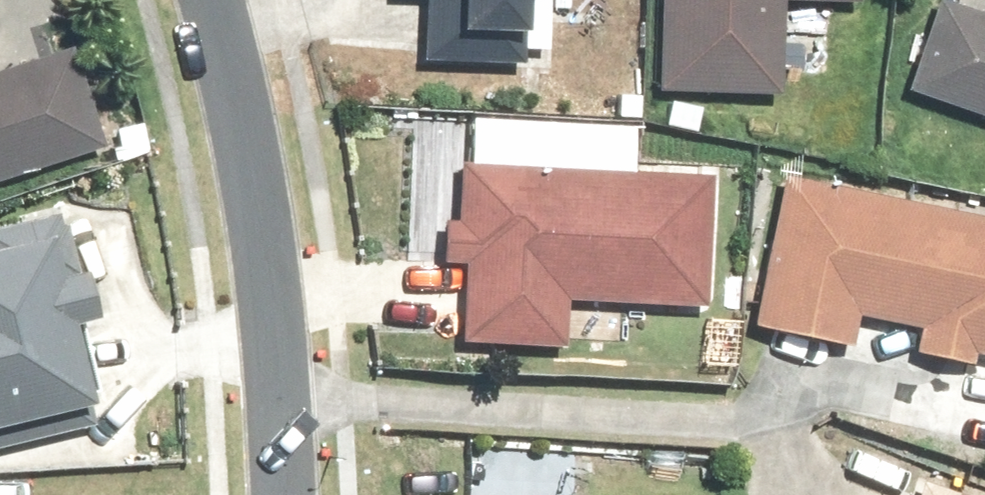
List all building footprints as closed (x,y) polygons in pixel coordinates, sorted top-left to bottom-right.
[(423,56),(509,60),(512,0),(425,0),(423,56)] [(650,82),(763,86),(766,0),(653,0),(650,82)] [(913,89),(984,113),(984,23),(941,8),(913,89)] [(85,139),(50,34),(0,51),(0,166),(85,139)] [(745,325),(842,345),(848,314),(917,328),(912,354),(974,367),(977,354),(984,356),(984,214),(777,171),(745,325)] [(469,268),(465,340),(556,345),(559,297),(697,305),(704,187),(461,173),(458,227),(441,227),(438,267),(469,268)] [(95,380),(42,189),(0,200),(0,406),(95,380)] [(923,481),(918,494),(961,494),(923,481)]
